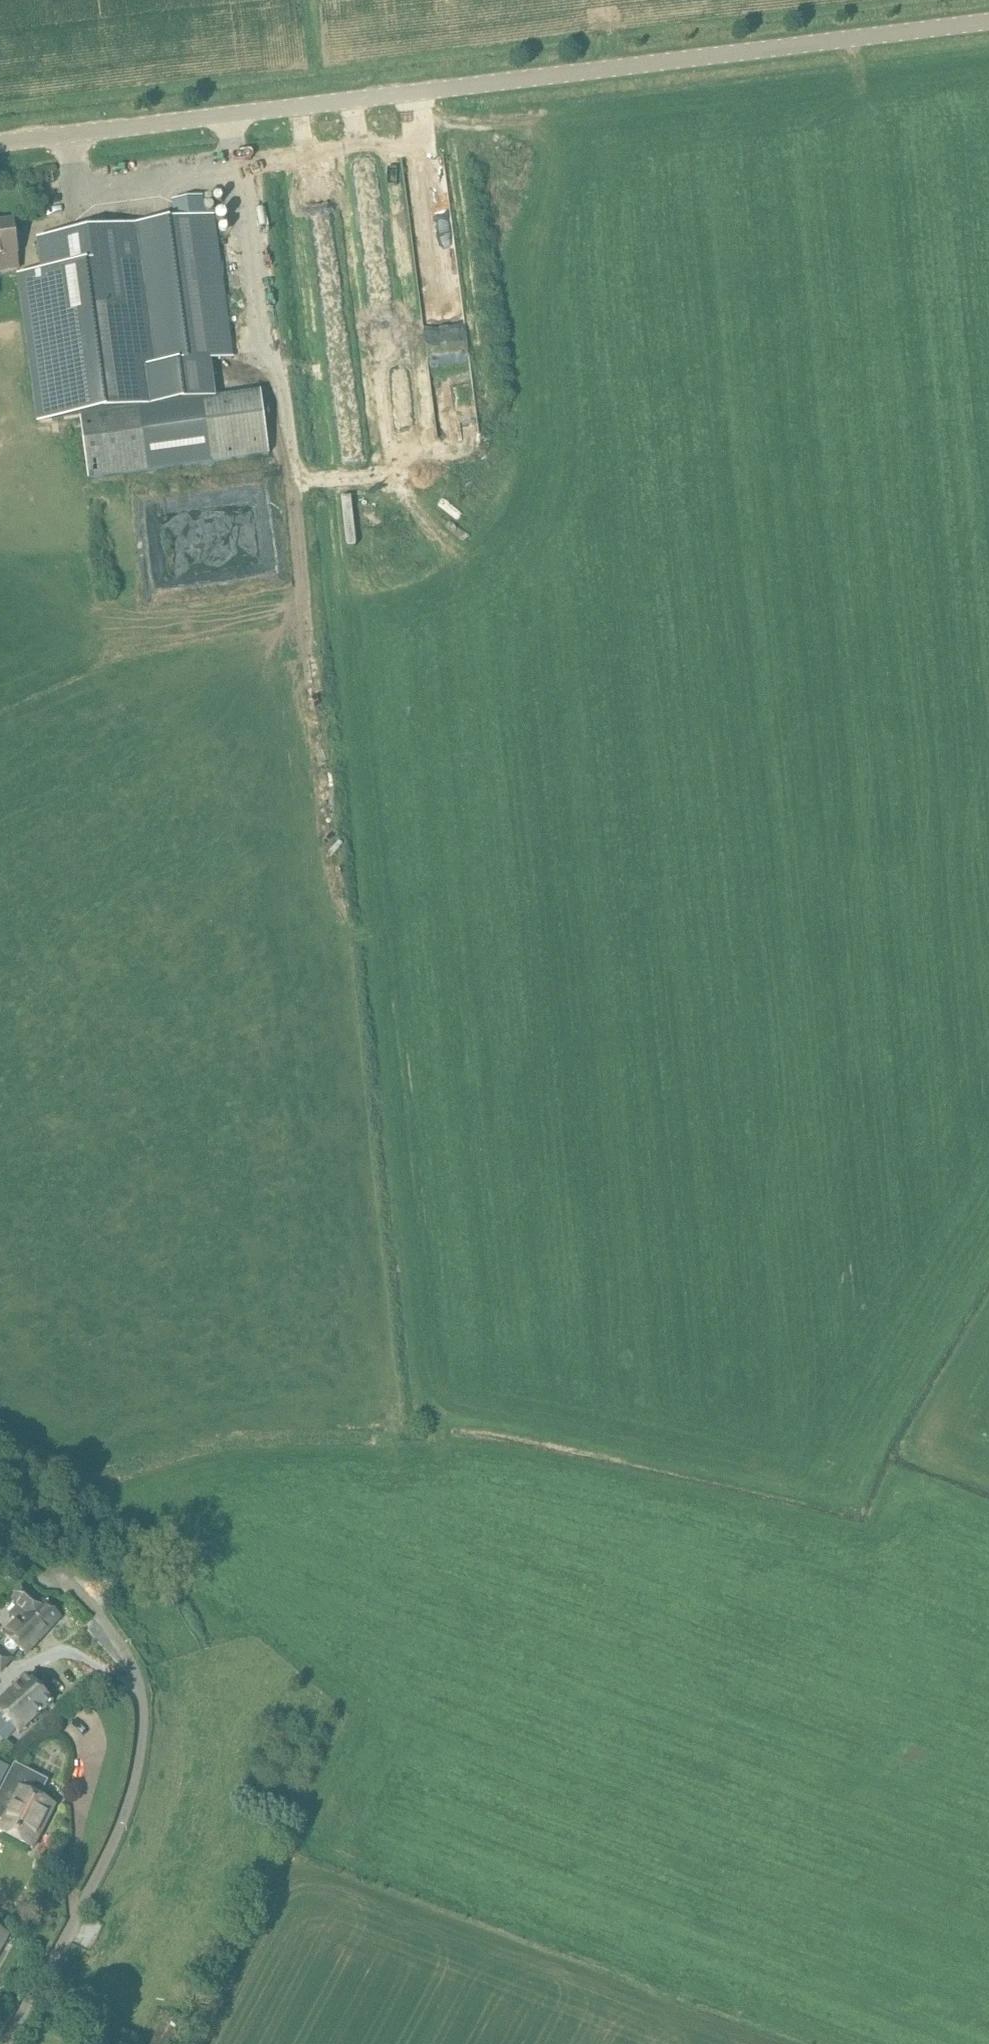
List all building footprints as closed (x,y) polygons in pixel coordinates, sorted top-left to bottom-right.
[(233,356),(214,215),(205,217),(202,198),(173,202),(176,220),(40,239),(45,272),(18,275),(39,423),(79,418),(88,481),(268,456),(259,393),(204,400),(198,360),(233,356)] [(16,242),(14,222),(0,224),(0,272),(19,269),(16,253),(18,253),(16,242)] [(1,1673),(13,1659),(12,1658),(20,1649),(26,1655),(61,1616),(40,1598),(25,1585),(12,1599),(19,1605),(10,1615),(18,1622),(6,1636),(7,1637),(0,1644),(0,1672),(1,1673)] [(0,1704),(0,1712),(19,1733),(53,1702),(30,1677),(0,1704)] [(24,1770),(16,1765),(0,1796),(0,1818),(4,1820),(0,1827),(0,1832),(33,1849),(55,1804),(35,1794),(42,1779),(24,1770)] [(0,1929),(0,1949),(9,1934),(0,1929)]
